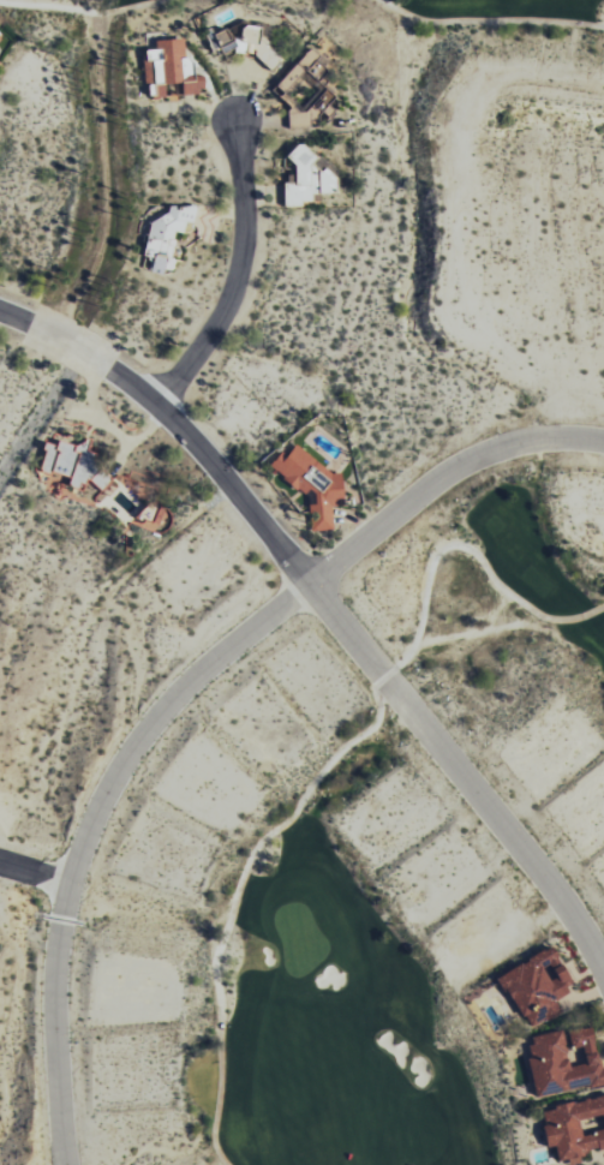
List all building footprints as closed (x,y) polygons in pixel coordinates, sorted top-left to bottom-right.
[(237,19),(228,52),(250,54),(269,71),(283,55),(265,40),(261,22),(237,19)] [(139,46),(146,98),(202,94),(196,50),(185,50),(181,32),(156,35),(154,42),(139,46)] [(287,129),(285,106),(271,92),(274,82),(309,46),(349,82),(331,95),(345,106),(322,125),(287,129)] [(280,208),(279,154),(297,138),(335,175),(335,196),(310,196),(310,208),(280,208)] [(139,257),(148,207),(165,209),(166,201),(189,203),(186,227),(172,227),(168,264),(139,257)] [(43,435),(35,467),(85,479),(91,442),(43,435)] [(261,462),(305,501),(309,531),(331,528),(328,504),(342,502),(341,479),(287,435),(261,462)] [(486,978),(520,1026),(558,1003),(554,993),(573,980),(544,942),(486,978)] [(532,1095),(521,1045),(587,1027),(602,1076),(532,1095)] [(548,1161),(603,1150),(603,1090),(538,1105),(548,1161)]
